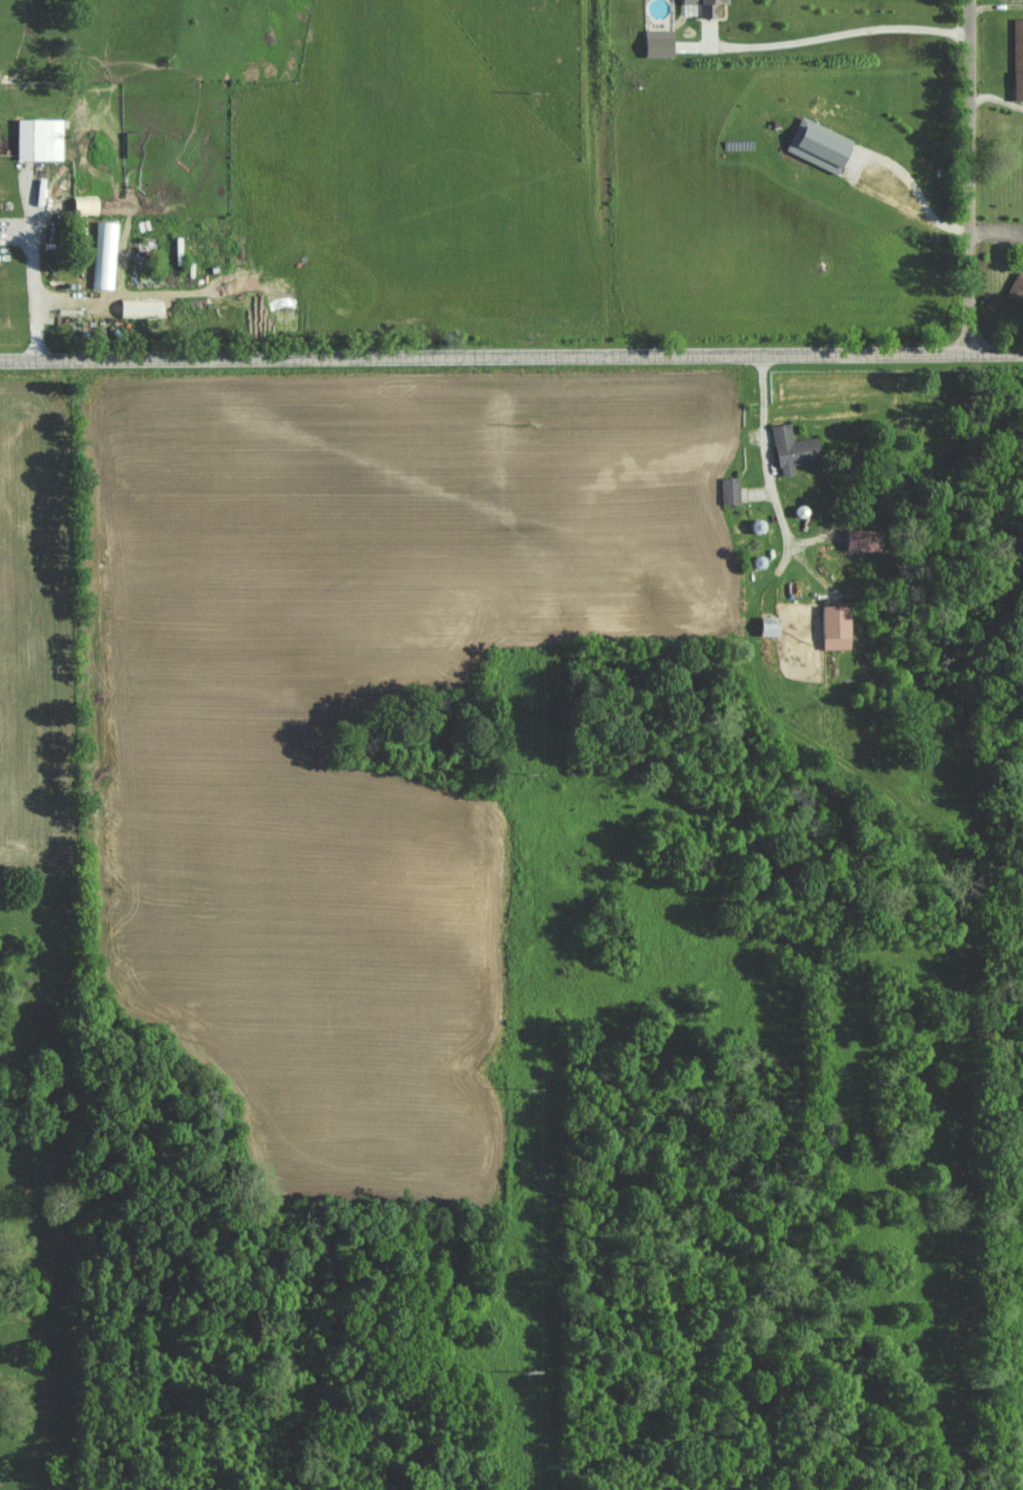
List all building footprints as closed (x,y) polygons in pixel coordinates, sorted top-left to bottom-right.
[(685,3),(701,2),(701,17),(723,16),(723,2),(731,2),(731,0),(685,0),(685,3)] [(648,56),(676,55),(676,29),(648,29),(648,56)] [(857,139),(803,115),(788,150),(842,173),(857,139)] [(65,118),(20,118),(19,159),(64,159),(65,118)] [(1008,296),(1022,304),(1022,269),(1008,296)] [(165,299),(124,297),(124,315),(165,317),(165,299)] [(796,440),(792,422),(773,425),(783,476),(798,473),(796,464),(824,458),(820,435),(796,440)] [(723,503),(742,502),(741,476),(722,477),(723,503)] [(848,549),(878,549),(878,529),(848,528),(848,549)] [(852,648),(851,604),(823,605),(825,648),(852,648)] [(784,617),(764,616),(763,635),(783,635),(784,617)]
